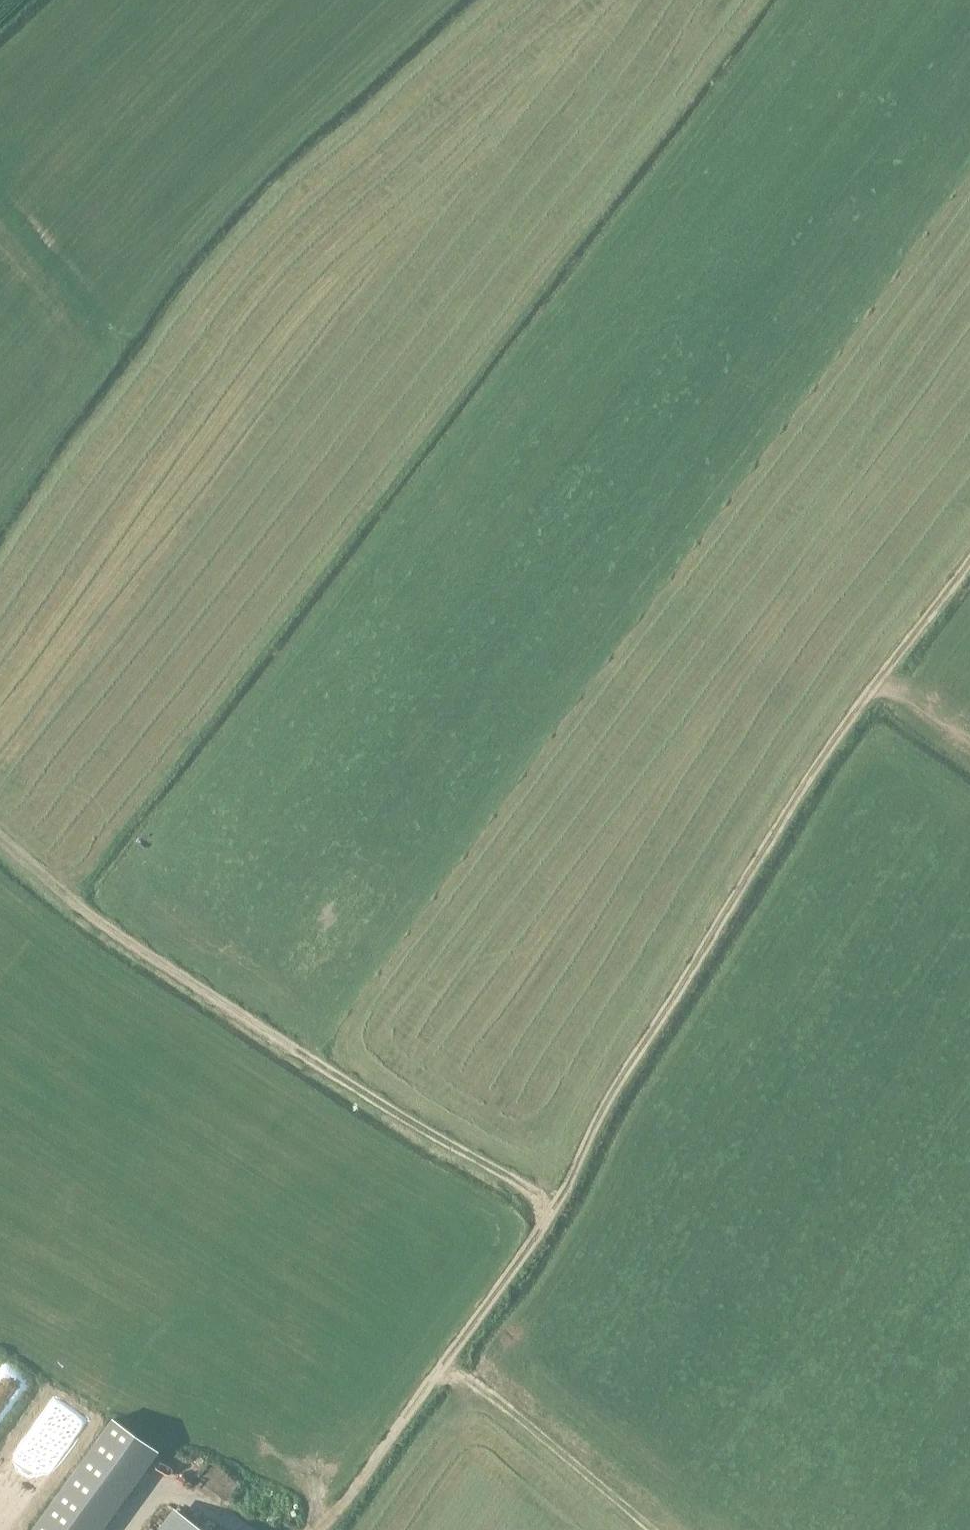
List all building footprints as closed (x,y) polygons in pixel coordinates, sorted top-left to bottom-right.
[(29,1529),(101,1529),(159,1450),(112,1416),(29,1529)] [(157,1529),(205,1529),(173,1507),(157,1529)]
